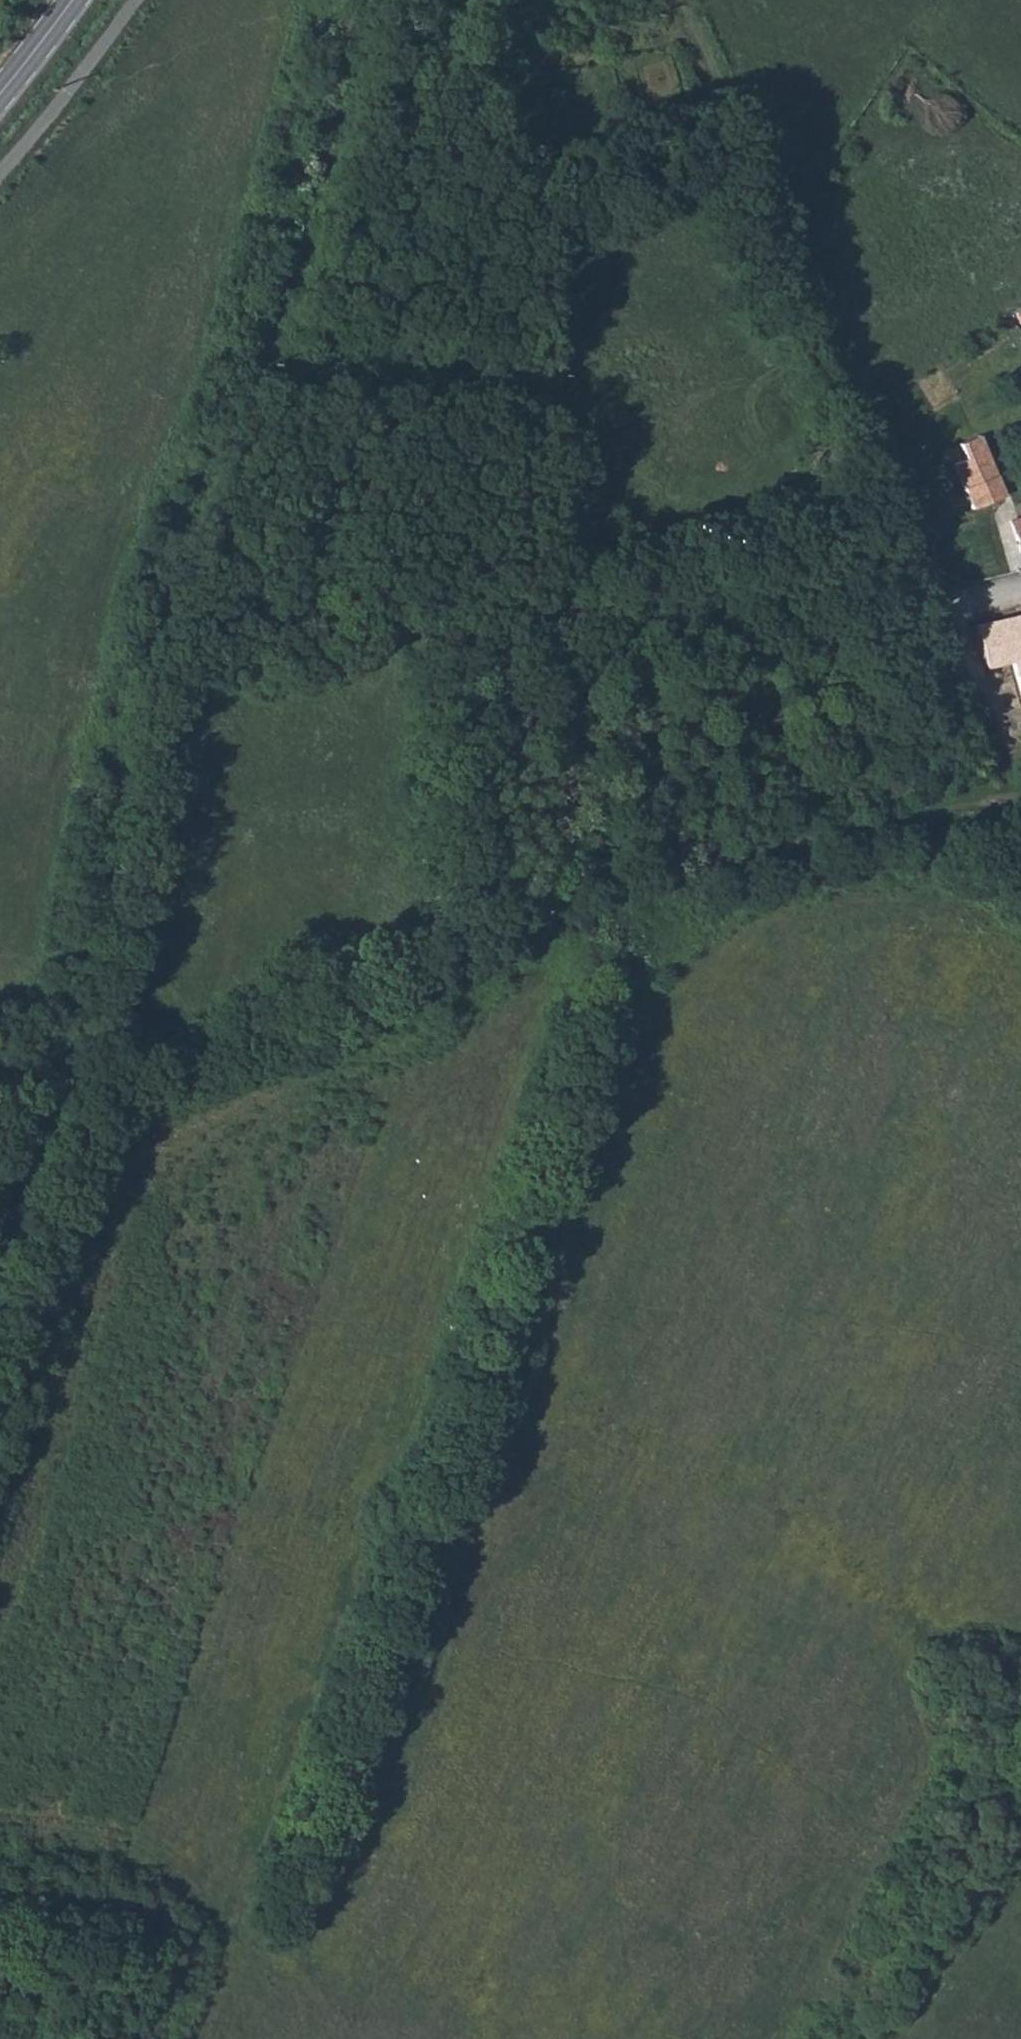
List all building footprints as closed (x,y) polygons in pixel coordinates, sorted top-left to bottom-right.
[(970,506),(1003,493),(979,432),(959,440),(965,455),(953,460),(970,506)] [(1019,555),(1020,555),(1020,515),(1009,518),(1019,555)] [(975,626),(986,667),(1020,657),(1020,613),(975,626)]
